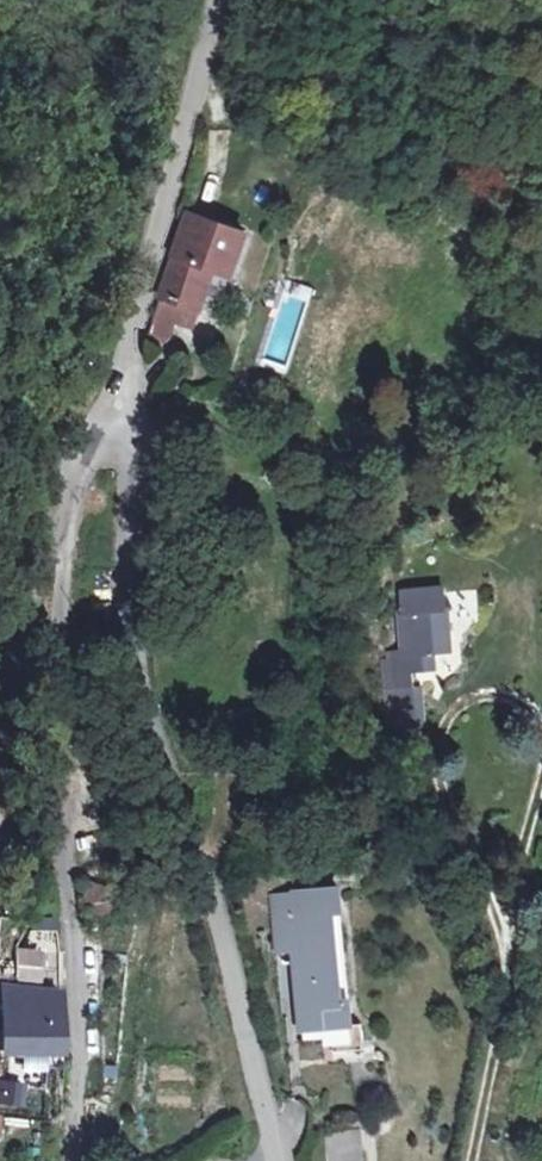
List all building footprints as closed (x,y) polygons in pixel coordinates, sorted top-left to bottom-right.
[(240,286),(253,244),(195,225),(171,311),(209,323),(222,281),(240,286)] [(532,436),(527,444),(541,454),(541,442),(532,436)] [(394,688),(398,728),(419,726),(418,706),(412,706),(409,673),(432,671),(431,655),(449,653),(446,610),(444,610),(442,590),(399,594),(402,629),(397,630),(399,650),(404,650),(405,663),(379,666),(380,689),(394,688)] [(384,729),(398,728),(394,688),(380,689),(384,729)] [(292,890),(292,892),(271,894),(277,950),(294,949),(302,1030),(328,1028),(331,1052),(363,1049),(360,1025),(352,1026),(350,999),(339,1000),(331,912),(341,911),(339,886),(292,890)] [(117,921),(116,887),(86,888),(87,921),(117,921)] [(44,987),(45,956),(58,956),(59,934),(28,933),(28,952),(16,952),(15,987),(44,987)] [(6,1047),(54,1048),(55,998),(42,987),(26,1014),(15,1014),(14,1033),(6,1047)] [(6,1047),(0,1047),(0,1110),(52,1113),(54,1048),(6,1047)] [(356,1131),(322,1135),(325,1160),(359,1160),(356,1131)]
